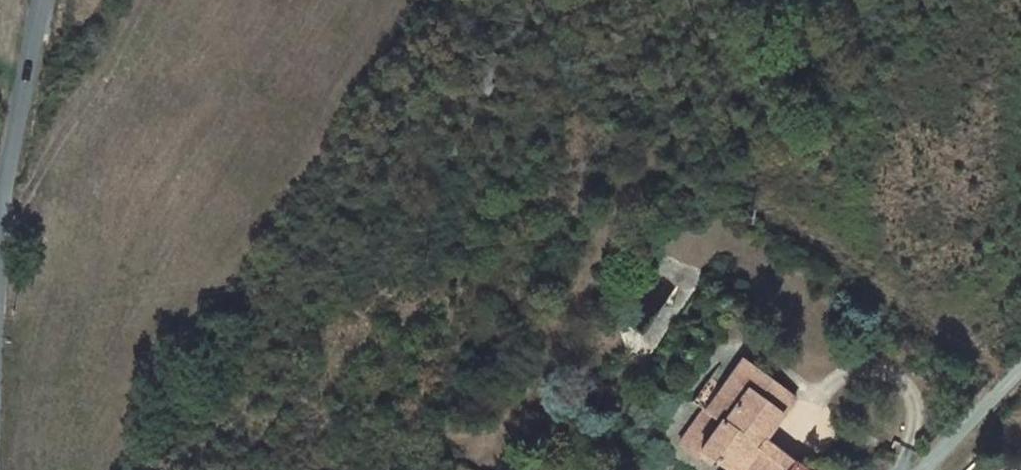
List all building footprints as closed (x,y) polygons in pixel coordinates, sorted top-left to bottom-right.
[(707,410),(760,447),(764,443),(794,400),(743,362),(720,394),(707,410)] [(707,384),(695,402),(706,409),(707,410),(720,394),(707,384)] [(707,410),(706,409),(679,445),(697,458),(698,456),(702,451),(716,462),(726,469),(744,469),(760,447),(707,410)] [(764,443),(760,447),(744,469),(791,469),(795,465),(764,443)] [(713,466),(716,462),(702,451),(698,456),(713,466)]
